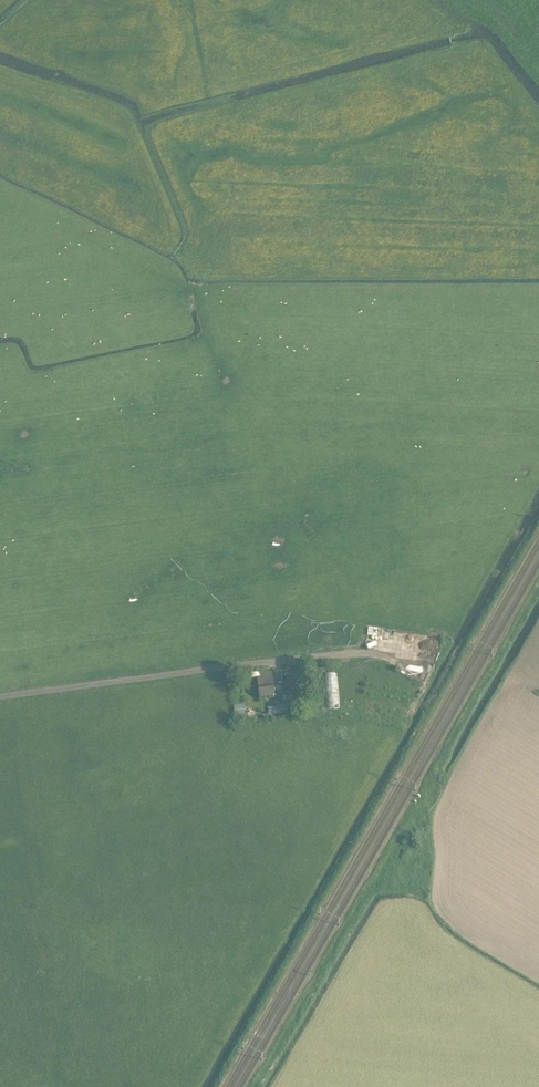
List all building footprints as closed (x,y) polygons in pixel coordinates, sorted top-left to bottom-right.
[(256,678),(258,692),(258,698),(274,696),(271,676),(256,678)] [(295,692),(285,694),(277,695),(278,706),(279,706),(296,704),(295,692)] [(243,715),(242,705),(233,705),(234,715),(243,715)]
